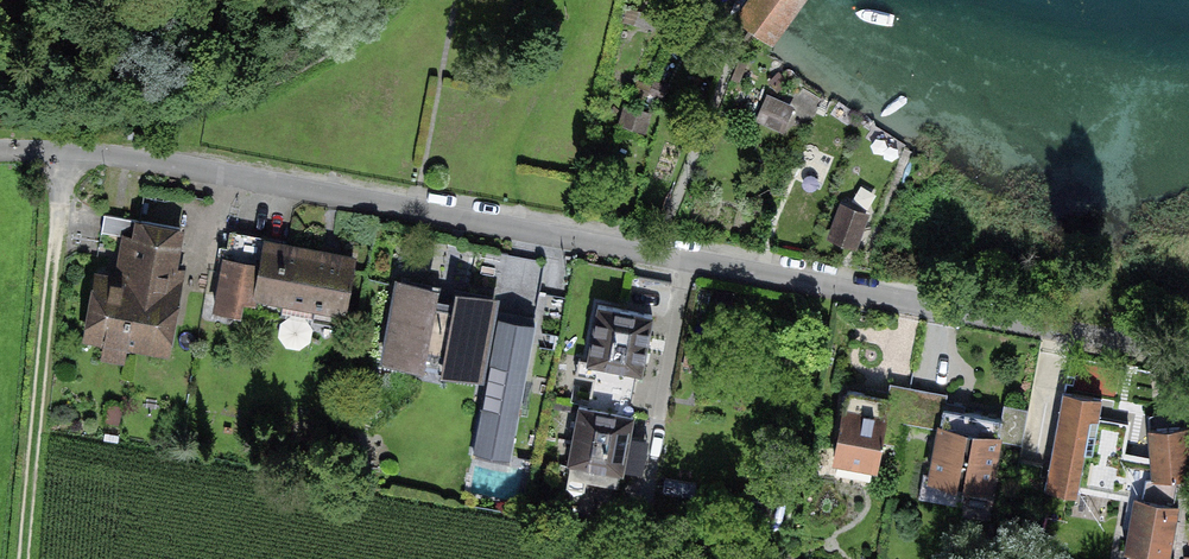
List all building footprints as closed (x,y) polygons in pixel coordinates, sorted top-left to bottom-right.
[(811,0),(748,0),(735,16),(774,47),(811,0)] [(796,109),(767,97),(755,124),(785,136),(796,109)] [(652,112),(623,103),(617,124),(645,132),(652,112)] [(872,219),(841,207),(827,243),(858,255),(872,219)] [(121,282),(188,294),(197,244),(130,232),(121,282)] [(357,266),(266,249),(254,309),(345,327),(357,266)] [(173,372),(188,294),(91,277),(77,355),(173,372)] [(498,296),(397,278),(383,360),(485,378),(472,446),(504,451),(511,452),(534,321),(495,314),(498,296)] [(656,316),(596,305),(583,375),(642,386),(656,316)] [(1138,366),(1070,352),(1043,490),(1112,503),(1138,366)] [(844,391),(831,460),(877,469),(882,441),(890,400),(887,399),(844,391)] [(988,506),(1002,435),(1005,419),(964,411),(944,407),(941,424),(937,423),(936,427),(923,493),(988,506)] [(632,421),(574,411),(562,476),(620,486),(632,421)] [(1186,433),(1147,435),(1151,492),(1188,490),(1188,474),(1186,433)] [(1125,455),(1118,484),(1141,490),(1149,461),(1125,455)] [(1131,507),(1121,558),(1170,558),(1178,516),(1131,507)]
